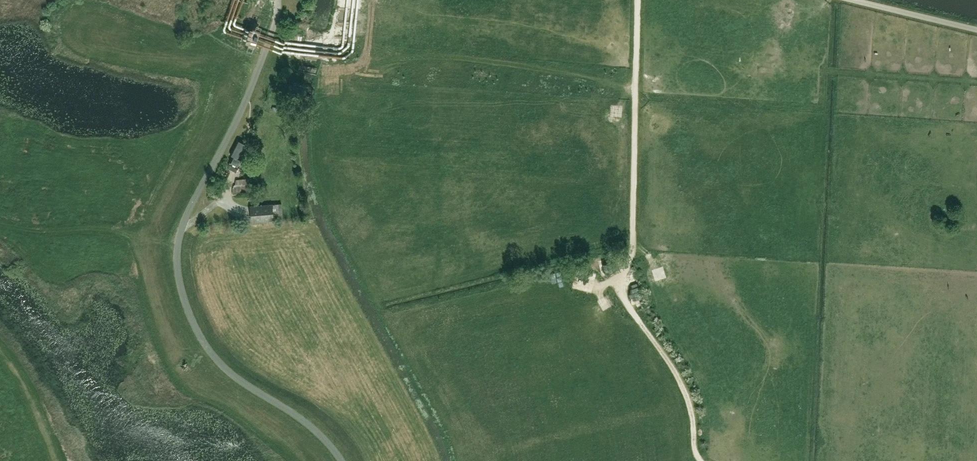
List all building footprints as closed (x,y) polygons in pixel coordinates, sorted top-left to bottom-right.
[(245,152),(242,151),(245,144),(237,140),(230,154),(233,156),(230,162),(227,167),(236,172),(239,166),(238,166),(245,152)] [(232,193),(232,194),(251,194),(251,178),(236,179),(235,185),(233,185),(233,188),(232,193)] [(272,205),(250,207),(251,221),(273,220),(272,205)] [(603,278),(610,276),(606,263),(599,266),(603,278)] [(625,284),(629,300),(638,297),(634,282),(625,284)] [(601,312),(612,308),(608,297),(597,301),(601,312)]
